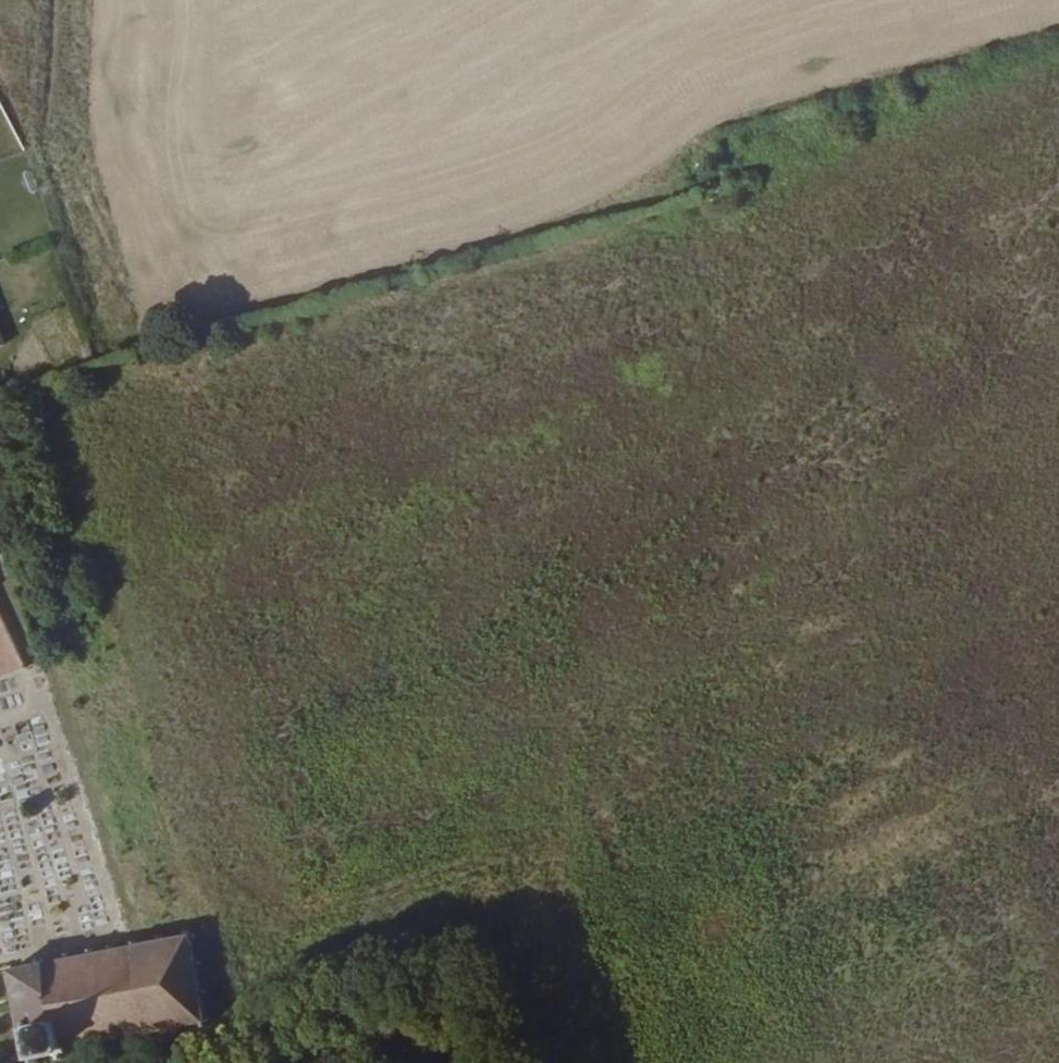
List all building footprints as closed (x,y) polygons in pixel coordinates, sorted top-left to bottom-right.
[(0,320),(0,346),(10,342),(0,320)] [(23,661),(0,608),(0,669),(23,661)] [(10,919),(44,917),(42,891),(14,893),(11,859),(0,860),(0,951),(13,951),(10,919)] [(31,1047),(26,1048),(28,1055),(37,1052),(37,1046),(61,1041),(62,1047),(66,1047),(66,1043),(71,1042),(71,1038),(78,1036),(79,1041),(90,1039),(89,1034),(107,1029),(109,1034),(120,1032),(118,1027),(136,1023),(138,1029),(148,1026),(147,1019),(167,1016),(169,1021),(177,1020),(177,1013),(197,1008),(198,1014),(206,1012),(206,1005),(211,1004),(210,996),(203,997),(200,981),(206,980),(205,971),(198,973),(194,953),(200,952),(198,944),(192,945),(188,929),(194,928),(193,921),(187,921),(186,916),(179,918),(179,924),(164,927),(162,921),(153,924),(153,929),(134,933),(133,927),(124,929),(126,935),(104,939),(109,933),(100,934),(100,939),(86,943),(84,937),(76,938),(78,945),(66,947),(65,943),(58,944),(59,949),(44,953),(59,1011),(25,1022),(31,1047)] [(21,1023),(25,1022),(59,1011),(44,953),(43,947),(35,948),(36,953),(6,961),(14,996),(10,999),(16,1020),(21,1018),(21,1023)]
